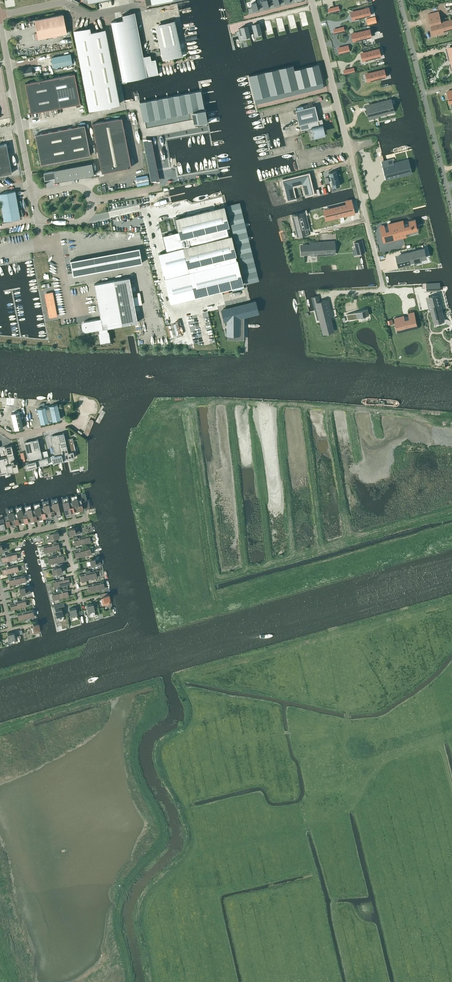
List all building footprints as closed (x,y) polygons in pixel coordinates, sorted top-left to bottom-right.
[(370,7),(355,10),(357,16),(371,13),(370,7)] [(305,11),(299,13),(302,23),(307,22),(305,11)] [(441,11),(430,14),(435,35),(446,33),(445,29),(451,27),(451,21),(444,23),(441,11)] [(123,19),(111,22),(123,81),(158,74),(155,59),(151,60),(150,55),(143,56),(134,12),(122,14),(123,19)] [(63,14),(35,20),(38,38),(53,36),(53,37),(56,37),(56,35),(66,33),(63,14)] [(294,14),(288,15),(291,26),(297,24),(294,14)] [(283,17),(277,18),(280,28),(286,27),(283,17)] [(272,19),(266,21),(269,31),(275,30),(272,19)] [(165,23),(165,24),(156,26),(163,59),(172,57),(172,54),(180,52),(174,21),(165,23)] [(261,33),(258,23),(252,24),(255,35),(261,33)] [(249,37),(247,26),(241,27),(241,28),(238,29),(240,36),(243,35),(244,39),(249,37)] [(90,33),(89,28),(74,31),(89,109),(119,104),(105,30),(90,33)] [(370,28),(356,32),(357,38),(372,35),(370,28)] [(380,48),(365,51),(367,58),(381,54),(380,48)] [(70,54),(51,58),(53,68),(72,64),(70,54)] [(293,65),(249,76),(256,104),(324,87),(318,63),(317,64),(294,69),(293,65)] [(34,66),(22,69),(23,75),(32,73),(31,70),(35,69),(34,66)] [(385,68),(370,72),(372,78),(386,74),(385,68)] [(74,73),(25,83),(31,113),(80,103),(74,73)] [(206,121),(200,90),(139,102),(143,121),(145,121),(146,127),(193,118),(193,119),(195,118),(196,123),(206,121)] [(391,100),(366,106),(368,115),(377,112),(377,115),(390,112),(388,107),(392,106),(391,100)] [(318,120),(315,105),(295,110),(299,125),(300,125),(301,130),(311,127),(313,135),(324,132),(322,124),(319,125),(317,120),(318,120)] [(121,117),(92,123),(102,172),(131,167),(121,117)] [(35,134),(41,164),(90,154),(84,125),(35,134)] [(159,182),(152,141),(144,142),(151,183),(159,182)] [(12,173),(6,143),(0,145),(0,175),(12,173)] [(391,164),(390,160),(384,161),(388,178),(408,173),(405,160),(391,164)] [(91,163),(53,170),(53,171),(44,173),(44,176),(45,180),(50,179),(50,178),(54,177),(54,178),(55,181),(94,174),(91,163)] [(329,172),(328,172),(332,187),(332,186),(339,184),(339,185),(340,185),(336,171),(329,173),(329,172)] [(308,174),(283,180),(284,185),(288,184),(290,190),(286,191),(285,190),(285,191),(287,199),(294,197),(291,185),(302,182),(303,187),(310,186),(308,174)] [(137,186),(149,184),(148,175),(136,177),(137,186)] [(4,220),(20,218),(15,191),(0,193),(0,200),(4,220)] [(347,204),(327,209),(329,219),(345,215),(345,214),(354,212),(351,200),(346,201),(347,204)] [(169,251),(158,253),(163,273),(164,277),(164,278),(170,302),(243,284),(231,235),(228,236),(226,226),(229,226),(224,206),(175,218),(178,231),(172,233),(171,232),(171,233),(169,234),(169,233),(168,233),(169,235),(164,236),(168,250),(169,250),(169,251)] [(303,214),(291,217),(296,237),(308,234),(303,214)] [(391,226),(381,228),(384,243),(395,240),(394,238),(405,236),(405,234),(413,232),(411,223),(403,225),(403,227),(392,230),(391,226)] [(362,240),(354,242),(357,254),(361,253),(364,253),(365,253),(362,240)] [(334,243),(304,244),(304,245),(305,245),(306,254),(305,254),(310,254),(310,256),(315,256),(315,254),(335,253),(334,243)] [(403,255),(392,258),(394,266),(409,262),(409,263),(416,262),(415,260),(421,259),(419,250),(407,253),(408,257),(404,258),(403,255)] [(83,321),(81,324),(82,329),(85,332),(98,329),(99,333),(98,333),(100,343),(110,341),(108,331),(107,328),(137,322),(129,277),(94,284),(100,318),(83,321)] [(55,308),(54,308),(51,292),(46,293),(49,309),(48,309),(49,313),(55,312),(55,308)] [(431,300),(427,301),(429,310),(433,309),(436,320),(443,319),(437,295),(430,296),(431,300)] [(317,296),(312,297),(315,310),(316,315),(317,319),(320,318),(320,319),(323,318),(326,330),(333,328),(330,317),(332,316),(328,299),(319,301),(318,296),(317,296)] [(258,312),(255,302),(251,303),(222,310),(224,321),(227,320),(227,335),(239,335),(239,317),(258,312)] [(369,315),(367,309),(346,314),(347,320),(369,315)] [(414,311),(408,313),(408,315),(404,316),(404,315),(394,317),(395,324),(397,324),(398,325),(400,324),(401,329),(417,325),(417,328),(418,328),(414,311)] [(37,408),(40,423),(60,419),(57,404),(37,408)] [(19,411),(11,413),(15,429),(23,427),(19,411)] [(89,418),(82,433),(88,436),(95,421),(89,418)] [(66,445),(64,433),(57,434),(63,460),(74,457),(73,451),(75,450),(74,443),(66,445)] [(53,462),(63,460),(57,434),(50,436),(54,455),(51,456),(53,462)] [(42,458),(38,439),(31,440),(37,466),(48,463),(47,457),(42,458)] [(27,468),(37,466),(31,440),(24,442),(28,461),(25,462),(27,468)] [(11,445),(4,446),(7,457),(0,459),(0,473),(0,474),(19,470),(17,462),(15,462),(11,445)] [(88,500),(86,500),(85,494),(81,495),(82,501),(83,501),(85,509),(90,508),(88,500)] [(71,496),(72,501),(74,510),(75,514),(79,513),(80,510),(80,509),(83,508),(81,499),(77,500),(76,495),(71,496)] [(71,511),(74,510),(72,501),(69,502),(68,497),(62,498),(63,503),(66,516),(70,515),(71,512),(71,511)] [(57,498),(51,499),(52,504),(49,505),(51,515),(54,514),(55,515),(58,517),(61,516),(58,503),(57,498)] [(42,501),(43,506),(40,507),(42,517),(45,516),(46,517),(49,519),(52,518),(51,515),(49,505),(48,500),(42,501)] [(34,504),(35,509),(31,510),(34,519),(37,519),(37,520),(40,522),(43,521),(42,517),(40,507),(39,503),(34,504)] [(31,524),(35,523),(34,519),(31,510),(31,505),(25,506),(25,510),(23,511),(22,511),(25,521),(28,521),(28,522),(31,524)] [(22,506),(15,507),(17,512),(14,513),(16,522),(19,522),(19,523),(22,525),(25,524),(25,521),(22,511),(23,511),(22,506)] [(13,508),(7,509),(8,514),(4,515),(7,524),(10,524),(10,525),(13,527),(17,526),(16,522),(14,513),(13,508)] [(57,537),(59,536),(58,531),(53,532),(53,533),(49,534),(50,540),(57,538),(57,537)] [(89,536),(90,535),(73,539),(75,545),(86,542),(90,541),(89,536)] [(48,551),(60,548),(58,542),(59,542),(56,543),(53,543),(42,546),(43,546),(44,552),(48,551)] [(89,548),(90,547),(81,549),(76,550),(74,551),(76,557),(87,554),(91,553),(89,548)] [(17,552),(16,552),(0,556),(2,562),(13,559),(17,558),(16,552),(17,552)] [(47,557),(48,557),(49,563),(53,562),(64,559),(63,554),(64,554),(63,553),(61,554),(59,554),(47,557)] [(16,565),(17,564),(1,568),(3,574),(14,571),(18,570),(16,565)] [(60,572),(62,572),(61,566),(56,568),(56,569),(52,570),(53,575),(60,573),(60,572)] [(95,571),(96,571),(90,572),(87,573),(79,574),(79,575),(80,575),(81,580),(92,578),(96,577),(95,571)] [(9,579),(10,584),(21,582),(25,581),(24,575),(25,575),(8,579),(9,579)] [(69,577),(52,581),(53,581),(55,586),(59,585),(70,583),(68,577),(69,577)] [(87,585),(89,591),(100,588),(104,587),(102,582),(103,581),(87,585)] [(57,598),(69,595),(67,590),(68,590),(68,589),(64,590),(51,593),(52,593),(53,599),(57,598)] [(109,599),(110,599),(108,594),(103,595),(104,597),(101,598),(103,605),(109,603),(109,599)] [(25,599),(9,603),(11,609),(22,606),(26,605),(25,600),(26,599),(25,599)] [(32,610),(33,610),(16,614),(17,614),(18,619),(29,617),(33,616),(32,610)]
